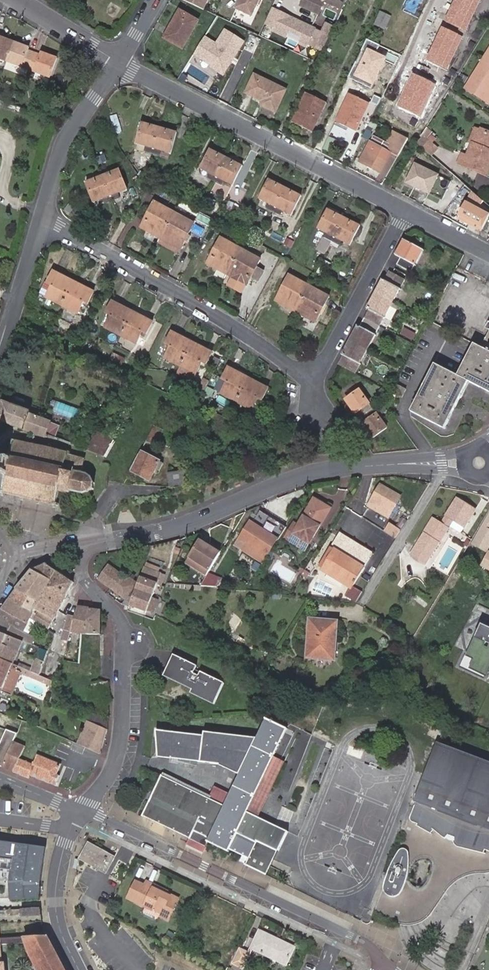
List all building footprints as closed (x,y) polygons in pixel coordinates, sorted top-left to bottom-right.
[(206,0),(183,0),(202,9),(206,0)] [(256,0),(237,0),(234,6),(250,13),(256,0)] [(344,4),(336,0),(302,0),(299,6),(317,14),(323,1),(341,10),(344,4)] [(445,22),(466,32),(481,0),(455,0),(445,22)] [(271,8),(263,27),(316,51),(328,26),(326,25),(327,22),(324,21),(323,23),(322,23),(318,31),(271,8)] [(182,46),(200,20),(183,10),(176,20),(178,21),(167,36),(182,46)] [(462,36),(442,28),(427,61),(447,69),(462,36)] [(201,36),(190,52),(208,64),(207,65),(218,73),(239,41),(221,29),(212,43),(201,36)] [(9,62),(15,44),(0,38),(0,59),(9,62)] [(15,44),(9,62),(30,70),(36,54),(29,52),(30,49),(15,44)] [(387,58),(368,49),(356,77),(375,86),(387,58)] [(469,82),(487,95),(488,92),(488,52),(469,82)] [(36,54),(30,70),(35,72),(49,77),(50,77),(58,59),(42,54),(41,56),(36,54)] [(253,69),(244,85),(247,86),(246,88),(259,96),(258,98),(273,106),(284,85),(253,69)] [(47,83),(49,77),(35,72),(33,77),(47,83)] [(436,83),(414,73),(400,106),(422,116),(436,83)] [(487,95),(469,82),(465,89),(483,101),(487,95)] [(345,122),(344,125),(354,130),(367,103),(355,98),(359,90),(352,86),(337,117),(345,122)] [(370,95),(359,89),(355,98),(367,103),(370,95)] [(312,129),(326,100),(307,90),(293,119),(312,129)] [(169,149),(174,129),(140,119),(135,140),(145,142),(144,147),(158,151),(159,146),(169,149)] [(470,127),(459,153),(464,156),(470,143),(471,144),(477,130),(470,127)] [(377,172),(389,152),(396,156),(407,139),(391,130),(384,142),(372,136),(356,160),(377,172)] [(488,165),(488,132),(488,134),(477,130),(471,144),(470,143),(464,156),(459,153),(455,163),(484,175),(488,165)] [(427,131),(420,146),(436,154),(443,139),(427,131)] [(336,140),(327,135),(320,148),(330,153),(336,140)] [(229,180),(239,162),(209,146),(199,164),(208,169),(206,173),(219,181),(221,176),(229,180)] [(128,187),(119,165),(87,178),(96,199),(104,196),(106,201),(120,196),(118,191),(128,187)] [(405,183),(426,194),(439,200),(448,182),(435,176),(415,165),(405,183)] [(288,211),(298,193),(267,177),(257,195),(266,200),(264,204),(277,211),(280,207),(288,211)] [(456,219),(478,231),(488,213),(469,203),(473,195),(470,193),(456,219)] [(456,219),(466,200),(460,197),(450,216),(456,219)] [(179,247),(193,221),(153,199),(139,224),(179,247)] [(356,224),(325,207),(315,226),(324,230),(314,248),(315,249),(321,252),(326,242),(328,238),(335,241),(336,237),(346,243),(356,224)] [(179,247),(159,236),(157,240),(176,251),(179,247)] [(246,283),(260,258),(220,236),(206,261),(246,283)] [(408,273),(420,250),(401,239),(393,256),(397,258),(394,265),(408,273)] [(318,257),(321,252),(315,249),(312,256),(317,259),(312,270),(320,274),(326,261),(318,257)] [(87,300),(93,289),(53,268),(48,279),(53,282),(46,293),(77,309),(83,298),(87,300)] [(373,294),(389,302),(402,279),(387,271),(382,281),(380,280),(373,294)] [(313,321),(327,295),(287,273),(273,299),(313,321)] [(362,318),(377,325),(389,302),(373,294),(365,308),(367,309),(362,318)] [(146,331),(152,319),(112,299),(106,309),(112,312),(105,323),(135,339),(142,328),(146,331)] [(356,326),(349,340),(365,349),(377,325),(362,318),(358,326),(356,326)] [(206,362),(212,350),(172,330),(170,329),(163,343),(168,346),(163,356),(179,364),(175,372),(190,380),(194,372),(201,359),(206,362)] [(479,348),(488,354),(488,329),(479,348)] [(342,356),(338,365),(353,372),(365,349),(349,340),(340,356),(342,356)] [(472,345),(456,375),(434,364),(410,411),(442,428),(466,382),(488,394),(488,393),(488,354),(479,348),(472,345)] [(258,397),(264,386),(226,363),(220,375),(224,378),(218,389),(247,406),(254,395),(258,397)] [(194,372),(190,380),(187,386),(192,388),(197,379),(194,372)] [(207,379),(202,377),(199,382),(204,385),(207,379)] [(179,382),(173,379),(168,388),(175,391),(179,382)] [(400,399),(405,389),(396,385),(391,394),(400,399)] [(213,390),(206,386),(203,392),(209,396),(213,390)] [(362,423),(371,436),(383,428),(376,417),(385,410),(381,404),(371,410),(358,390),(345,398),(354,412),(356,411),(364,422),(362,423)] [(4,401),(0,411),(0,421),(44,436),(50,420),(30,413),(31,411),(4,401)] [(108,439),(109,437),(91,430),(84,449),(100,455),(108,439)] [(108,439),(100,455),(127,467),(136,451),(126,447),(128,441),(121,437),(118,443),(108,439)] [(85,458),(70,454),(69,452),(66,453),(59,451),(61,446),(54,445),(53,450),(51,450),(51,447),(49,446),(48,449),(35,446),(35,444),(32,443),(32,445),(17,442),(17,439),(14,438),(14,441),(11,440),(11,443),(13,444),(9,458),(0,456),(0,473),(6,475),(2,490),(0,490),(0,492),(2,493),(1,495),(4,496),(5,493),(21,497),(21,499),(24,500),(25,498),(38,501),(37,503),(39,504),(40,501),(53,504),(52,507),(55,508),(56,505),(58,506),(59,503),(56,502),(59,491),(61,492),(63,490),(69,492),(69,493),(72,494),(72,492),(80,494),(80,496),(82,496),(83,494),(88,493),(89,495),(91,494),(90,492),(93,490),(95,490),(96,489),(95,487),(96,485),(97,484),(97,482),(95,482),(93,479),(95,477),(94,476),(92,477),(88,475),(88,473),(87,473),(86,474),(81,473),(85,458)] [(154,458),(137,450),(136,451),(127,467),(145,477),(154,458)] [(197,467),(179,466),(178,481),(196,482),(197,467)] [(367,506),(380,514),(385,507),(390,511),(397,498),(380,487),(371,500),(367,506)] [(371,500),(372,498),(369,495),(364,504),(367,506),(371,500)] [(440,522),(437,521),(414,557),(424,563),(450,524),(452,521),(463,528),(474,512),(455,499),(440,522)] [(285,524),(284,526),(294,532),(309,542),(329,509),(314,500),(295,531),(285,524)] [(390,511),(385,507),(380,514),(385,518),(390,511)] [(282,528),(284,526),(285,524),(290,516),(279,509),(271,521),(282,528)] [(488,540),(488,511),(469,544),(482,551),(488,540)] [(414,557),(437,521),(432,517),(409,553),(414,557)] [(461,531),(463,528),(452,521),(450,524),(461,531)] [(244,554),(260,563),(275,540),(275,539),(248,522),(237,540),(249,546),(244,554)] [(294,532),(284,526),(282,528),(275,539),(275,540),(299,556),(309,542),(294,532)] [(331,550),(361,569),(369,556),(335,534),(326,547),(331,550)] [(209,572),(220,555),(198,541),(188,558),(209,572)] [(312,568),(317,571),(318,570),(330,551),(325,548),(312,568)] [(348,588),(361,569),(331,550),(330,551),(318,570),(317,571),(316,574),(344,592),(341,598),(351,604),(358,594),(348,588)] [(488,570),(488,555),(483,552),(477,564),(488,571),(488,570)] [(188,558),(184,564),(205,578),(209,572),(188,558)] [(33,571),(19,590),(44,605),(37,616),(34,623),(32,627),(46,633),(62,603),(74,582),(46,565),(33,571)] [(126,599),(124,603),(129,605),(130,603),(138,584),(127,576),(126,578),(111,567),(100,580),(126,599)] [(144,569),(140,578),(157,584),(160,586),(164,575),(144,569)] [(140,578),(138,584),(130,603),(147,609),(148,608),(152,596),(157,584),(140,578)] [(197,590),(209,591),(213,584),(205,578),(197,590)] [(44,605),(19,590),(10,601),(35,612),(32,617),(34,618),(36,615),(37,616),(44,605)] [(159,598),(152,596),(148,608),(154,610),(159,598)] [(10,601),(3,610),(30,621),(32,617),(35,612),(10,601)] [(60,639),(68,642),(71,632),(82,634),(80,654),(86,634),(87,634),(87,608),(79,607),(75,617),(68,615),(60,639)] [(101,610),(87,608),(87,634),(100,634),(101,610)] [(32,627),(30,624),(29,627),(27,626),(30,621),(3,610),(0,615),(0,633),(24,642),(29,644),(33,646),(37,637),(29,634),(32,627)] [(302,659),(315,661),(330,638),(331,624),(304,623),(302,659)] [(479,623),(459,668),(485,679),(488,670),(488,627),(479,623)] [(20,652),(25,654),(27,648),(28,648),(29,644),(24,642),(0,633),(0,645),(20,652)] [(100,672),(100,634),(87,634),(86,634),(80,654),(79,663),(88,664),(88,672),(100,672)] [(330,638),(315,661),(325,662),(326,645),(329,645),(330,638)] [(15,663),(16,661),(20,652),(0,645),(0,658),(15,663)] [(36,659),(43,662),(48,651),(40,648),(36,659)] [(168,677),(173,679),(186,659),(178,655),(168,677)] [(5,687),(4,690),(12,693),(21,671),(52,683),(53,679),(39,673),(34,671),(31,670),(15,663),(0,658),(0,685),(5,687)] [(39,673),(43,662),(35,658),(31,667),(31,670),(34,671),(39,673)] [(195,694),(203,697),(217,674),(186,659),(173,679),(196,690),(195,694)] [(16,661),(15,663),(31,670),(31,667),(16,661)] [(64,664),(62,674),(76,676),(77,666),(64,664)] [(217,674),(203,697),(219,704),(230,680),(217,674)] [(92,693),(108,693),(108,683),(100,683),(99,684),(92,684),(92,693)] [(271,757),(285,726),(265,716),(255,736),(202,731),(202,735),(154,730),(156,755),(219,761),(219,762),(239,772),(229,793),(224,804),(208,797),(160,775),(140,817),(189,839),(193,830),(208,838),(206,841),(228,851),(230,849),(249,858),(246,864),(267,874),(287,833),(257,818),(245,813),(271,757)] [(87,736),(82,746),(101,754),(107,729),(88,721),(83,734),(87,736)] [(18,736),(5,730),(0,741),(0,767),(28,779),(29,776),(54,787),(58,776),(56,775),(60,765),(36,756),(32,765),(18,759),(24,746),(15,743),(18,736)] [(421,917),(427,913),(445,884),(453,875),(471,867),(481,866),(488,867),(488,866),(488,764),(438,744),(420,793),(417,795),(416,798),(417,801),(374,911),(400,921),(410,921),(421,917)] [(257,818),(283,763),(271,757),(245,813),(257,818)] [(224,804),(229,793),(220,787),(208,797),(224,804)] [(208,838),(193,830),(189,839),(186,846),(201,853),(206,841),(208,838)] [(16,845),(0,842),(0,859),(13,860),(16,845)] [(87,845),(113,859),(115,857),(88,843),(87,845)] [(46,848),(16,845),(13,860),(10,883),(10,901),(41,900),(42,886),(46,848)] [(107,870),(113,859),(87,845),(79,859),(106,873),(107,870)] [(120,863),(113,859),(107,870),(114,873),(120,863)] [(121,878),(127,867),(120,863),(114,873),(121,878)] [(167,890),(145,880),(143,885),(165,895),(165,893),(167,890)] [(134,903),(144,907),(158,915),(157,916),(166,920),(177,899),(165,893),(165,895),(143,885),(143,886),(133,882),(126,897),(135,902),(134,903)] [(158,915),(144,907),(141,912),(142,915),(153,920),(156,919),(157,916),(158,915)] [(40,908),(20,910),(20,917),(41,916),(40,908)] [(283,963),(292,945),(257,928),(249,946),(283,963)] [(2,939),(6,938),(26,937),(26,930),(0,931),(0,939),(2,939)] [(47,936),(34,937),(40,950),(37,955),(45,969),(64,969),(47,936)] [(234,963),(243,967),(249,953),(240,949),(234,963)]
